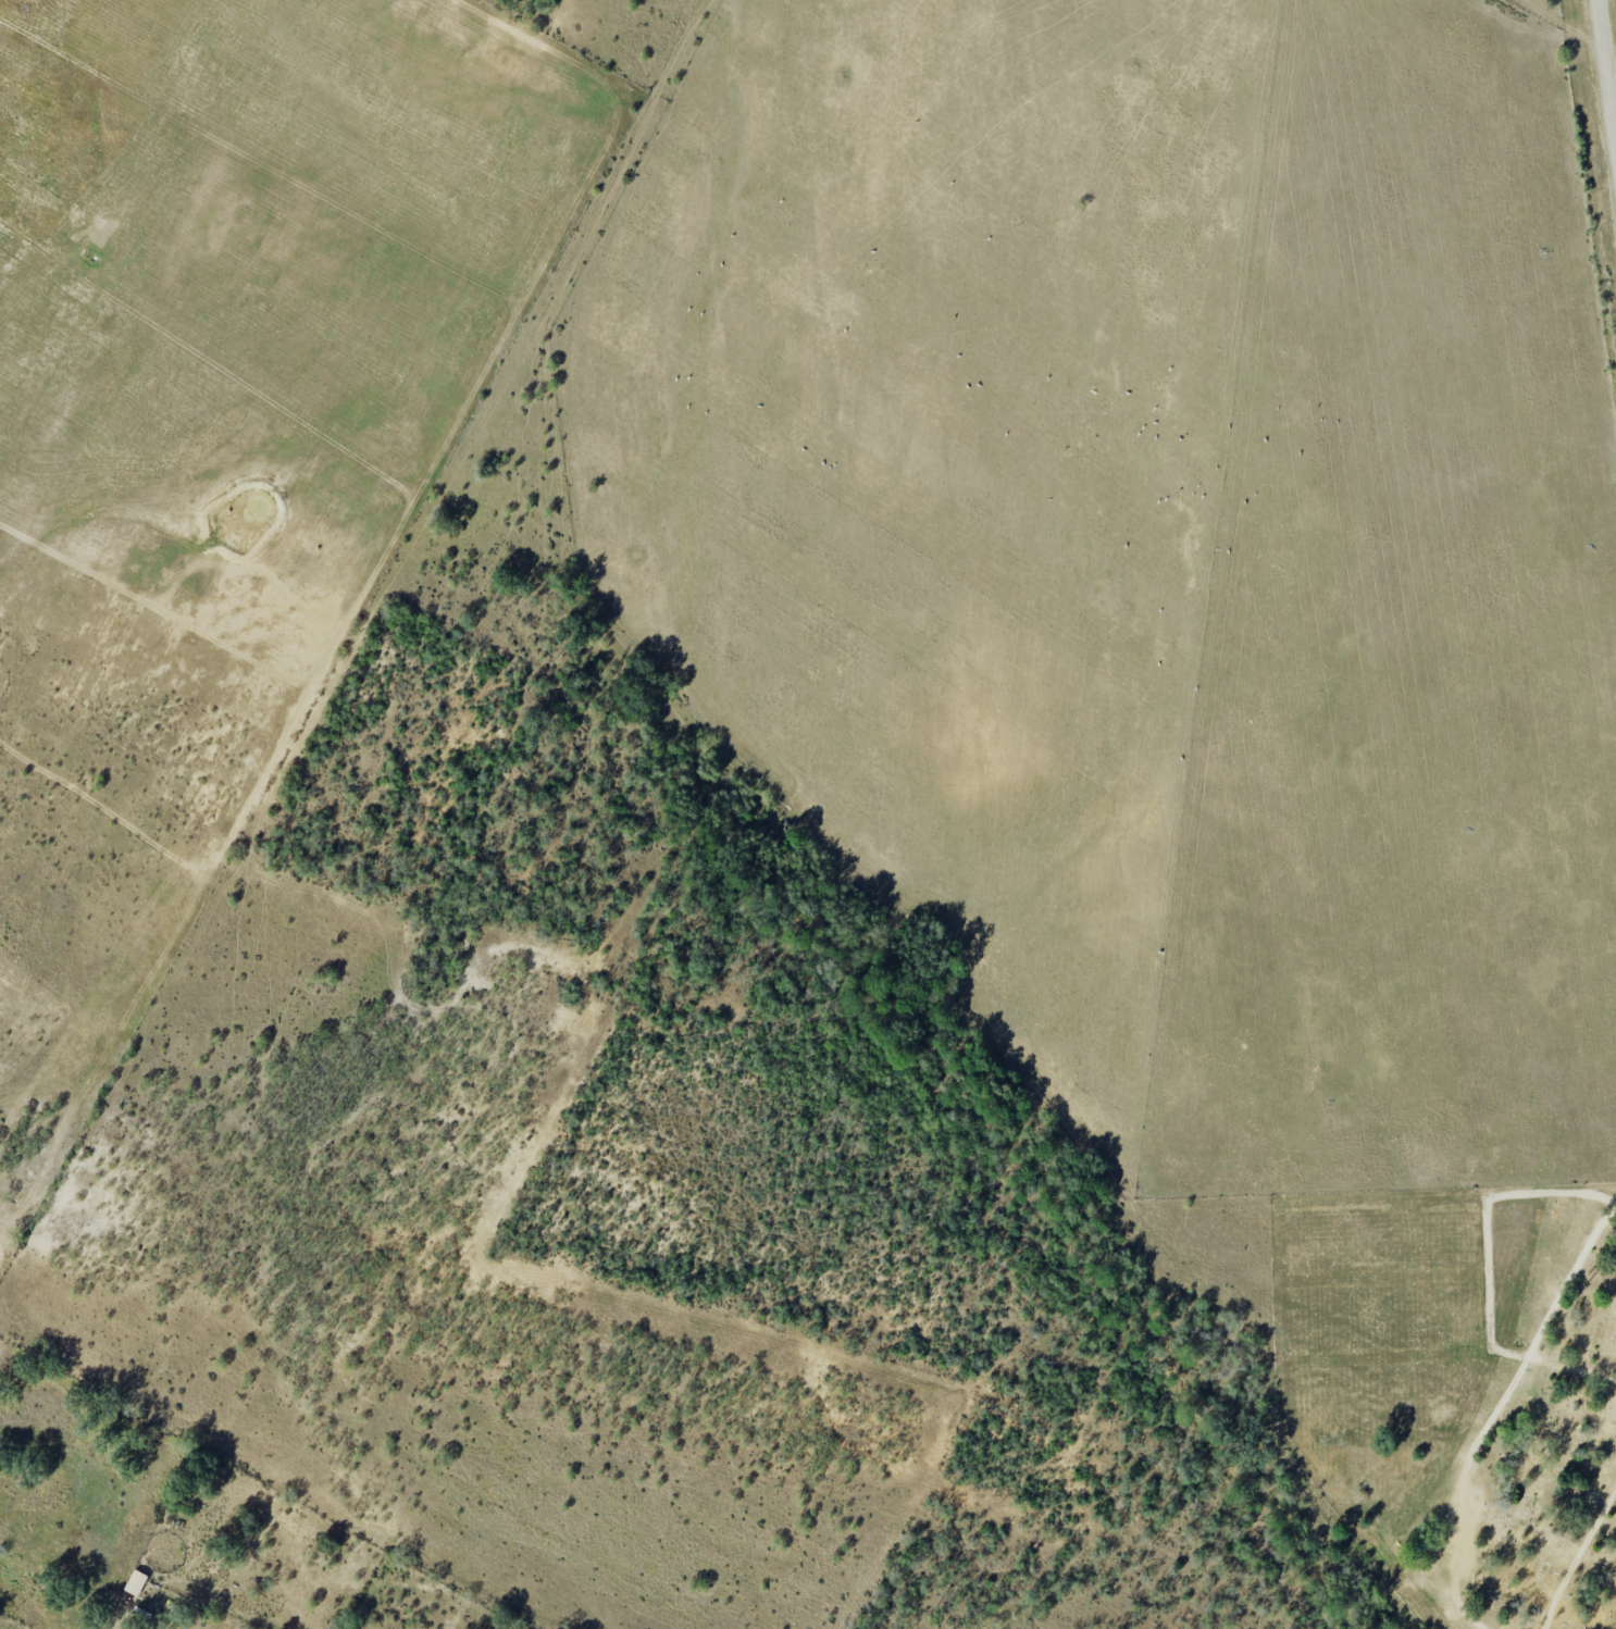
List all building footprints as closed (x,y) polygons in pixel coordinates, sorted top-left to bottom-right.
[(139,1597),(149,1576),(134,1569),(125,1590),(139,1597)]
